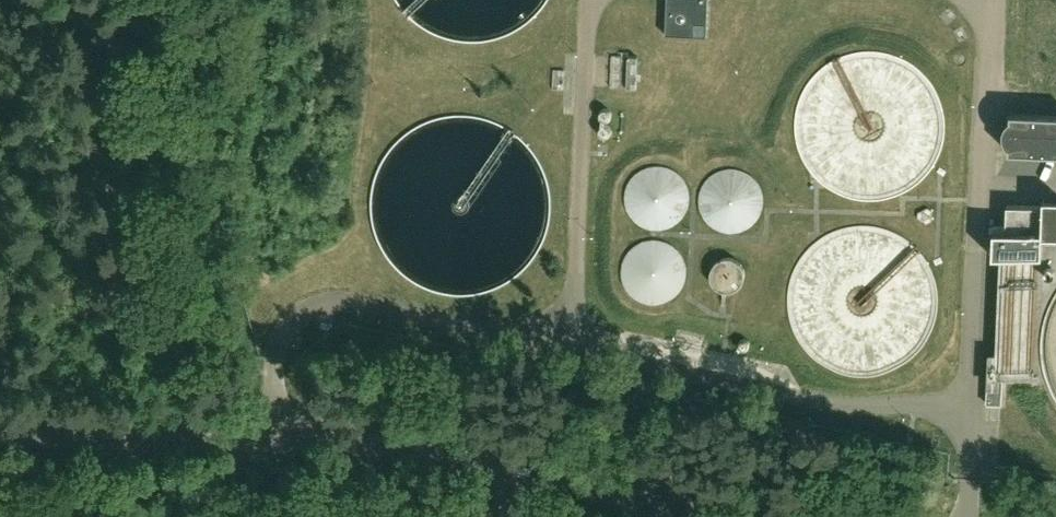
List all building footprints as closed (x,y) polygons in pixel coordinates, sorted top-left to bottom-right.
[(708,0),(667,0),(666,35),(707,37),(708,0)] [(618,87),(643,85),(641,55),(615,57),(618,87)] [(1010,113),(1009,152),(1055,154),(1055,115),(1010,113)] [(1007,205),(1006,226),(994,226),(992,257),(1006,257),(1002,369),(988,369),(987,403),(1002,404),(1003,379),(1034,380),(1034,370),(1032,370),(1037,259),(1042,259),(1043,238),(1055,239),(1055,207),(1007,205)]
